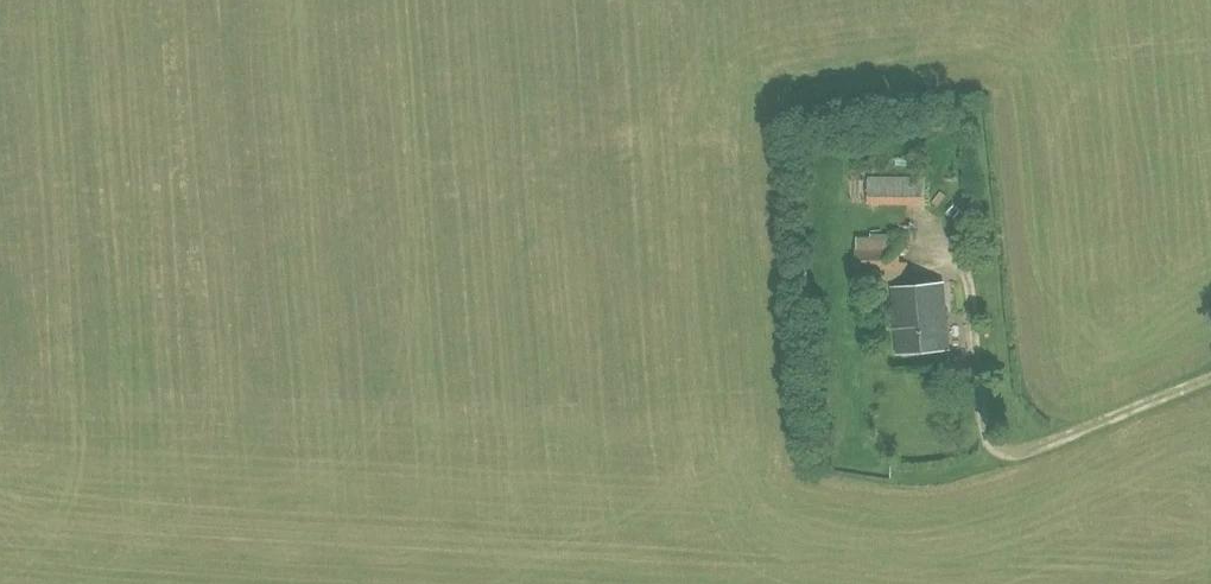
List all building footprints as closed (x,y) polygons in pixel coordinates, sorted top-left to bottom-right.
[(925,201),(925,177),(867,177),(868,200),(925,201)] [(907,251),(907,233),(872,232),(872,235),(857,235),(857,247),(855,247),(856,270),(871,270),(872,280),(907,279),(907,268),(907,261),(899,261),(899,251),(907,251)] [(791,279),(806,278),(805,266),(791,267),(791,279)] [(897,352),(949,348),(944,282),(892,286),(897,352)] [(951,371),(965,369),(963,356),(950,356),(951,371)]
